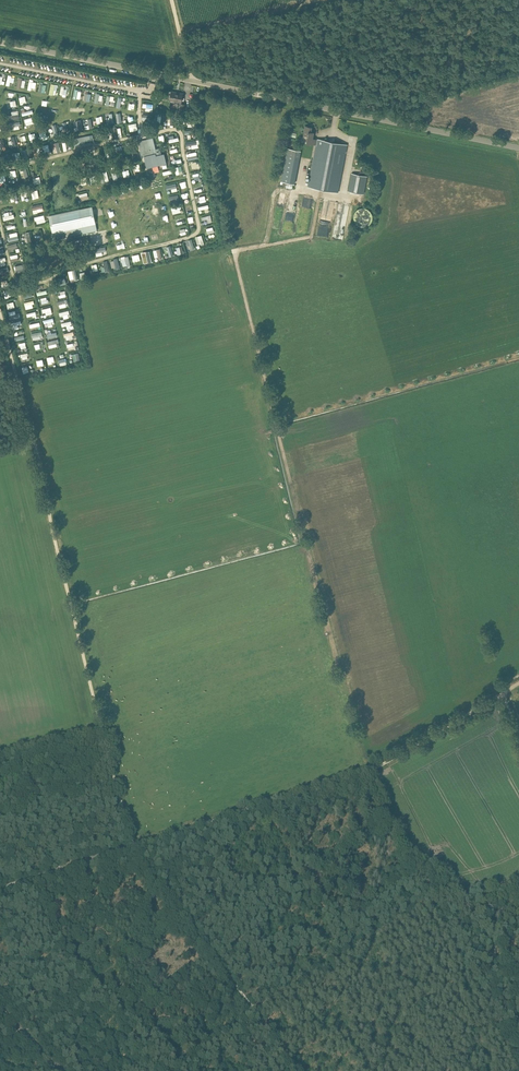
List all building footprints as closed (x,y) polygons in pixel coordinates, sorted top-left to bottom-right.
[(26,80),(23,79),(23,77),(20,77),(17,86),(24,88),(26,80)] [(28,89),(32,90),(32,87),(36,88),(37,82),(30,81),(28,89)] [(52,82),(48,92),(55,95),(59,85),(52,82)] [(81,99),(83,90),(75,89),(73,98),(81,99)] [(181,102),(182,99),(183,93),(171,91),(169,100),(181,102)] [(99,103),(100,100),(103,101),(104,94),(96,93),(94,102),(99,103)] [(152,120),(152,103),(143,103),(143,120),(152,120)] [(182,117),(185,104),(181,103),(179,111),(173,110),(172,115),(182,117)] [(9,119),(20,118),(19,111),(8,112),(9,119)] [(34,116),(25,119),(26,125),(35,123),(34,116)] [(92,118),(89,119),(89,125),(85,125),(85,128),(93,128),(92,118)] [(74,127),(75,130),(83,129),(82,119),(77,120),(78,127),(74,127)] [(20,121),(11,122),(12,130),(21,129),(20,121)] [(62,126),(61,126),(61,132),(69,132),(69,122),(63,122),(62,126)] [(52,136),(57,134),(54,126),(49,128),(52,136)] [(338,192),(346,150),(347,145),(317,139),(313,139),(314,132),(311,132),(312,127),(305,126),(303,135),(308,136),(306,143),(316,145),(308,187),(338,192)] [(73,139),(74,147),(91,143),(93,142),(92,135),(89,136),(73,139)] [(144,157),(147,168),(158,165),(155,154),(157,154),(153,138),(138,142),(142,157),(144,157)] [(197,139),(185,141),(186,147),(198,145),(197,139)] [(57,151),(61,151),(60,142),(52,143),(52,147),(57,147),(57,151)] [(36,158),(42,155),(39,146),(33,148),(36,158)] [(294,184),(299,157),(286,155),(281,182),(294,184)] [(101,165),(99,157),(90,159),(84,160),(86,167),(86,169),(88,169),(88,167),(101,165)] [(20,169),(22,178),(29,176),(27,167),(20,169)] [(107,170),(99,172),(102,183),(109,181),(107,170)] [(114,181),(121,179),(119,170),(111,172),(114,181)] [(351,173),(348,191),(364,194),(367,176),(351,173)] [(35,184),(42,182),(40,176),(33,178),(35,184)] [(197,184),(199,191),(206,189),(204,182),(197,184)] [(120,198),(126,196),(123,188),(117,190),(120,198)] [(32,190),(34,199),(40,197),(38,189),(32,190)] [(43,203),(33,206),(34,213),(45,211),(43,203)] [(341,213),(343,204),(339,203),(333,230),(344,232),(347,214),(341,213)] [(205,209),(205,212),(210,211),(208,204),(198,207),(198,210),(205,209)] [(97,230),(92,207),(49,216),(54,240),(97,230)] [(355,212),(353,215),(353,218),(353,220),(355,223),(356,225),(359,227),(361,228),(364,228),(367,227),(369,225),(371,223),(373,221),(373,218),(373,215),(372,213),(370,211),(368,209),(365,208),(362,208),(359,208),(357,210),(355,212)] [(44,214),(35,216),(37,224),(46,221),(44,214)] [(211,214),(201,217),(202,220),(207,219),(208,223),(213,222),(211,214)] [(18,231),(10,233),(11,237),(8,237),(8,241),(19,239),(18,231)] [(199,246),(205,245),(202,234),(196,236),(199,246)] [(164,247),(166,257),(174,255),(171,245),(164,247)] [(176,247),(178,255),(184,253),(182,246),(176,247)] [(162,249),(154,249),(155,258),(162,257),(162,249)] [(153,261),(150,251),(142,252),(145,263),(153,261)] [(131,266),(129,256),(122,257),(123,267),(131,266)] [(117,269),(120,269),(119,258),(114,258),(114,260),(111,260),(112,267),(117,267),(117,269)] [(102,267),(103,272),(110,270),(108,260),(103,261),(104,266),(102,267)] [(69,272),(74,272),(74,280),(77,280),(77,270),(69,270),(69,272)] [(29,298),(26,298),(26,307),(34,306),(34,298),(29,298)] [(66,299),(57,301),(59,308),(67,306),(66,299)] [(13,300),(5,302),(7,309),(15,307),(13,300)] [(42,309),(44,316),(53,313),(51,306),(42,309)] [(60,316),(63,315),(64,320),(71,319),(69,309),(59,312),(60,316)] [(11,318),(19,316),(17,310),(9,312),(11,318)] [(44,320),(45,324),(48,323),(49,327),(55,325),(53,317),(44,320)] [(71,320),(62,323),(66,340),(75,338),(71,320)] [(41,335),(43,335),(43,331),(32,332),(33,340),(41,339),(41,335)] [(48,340),(49,348),(58,347),(58,343),(60,342),(59,339),(48,340)] [(70,343),(72,351),(80,349),(77,341),(70,343)] [(36,351),(44,350),(44,346),(45,346),(45,342),(36,344),(36,351)] [(54,355),(47,357),(49,364),(56,362),(54,355)] [(41,363),(38,363),(39,370),(46,369),(44,358),(40,359),(41,363)] [(32,365),(22,367),(24,373),(33,371),(32,365)]
